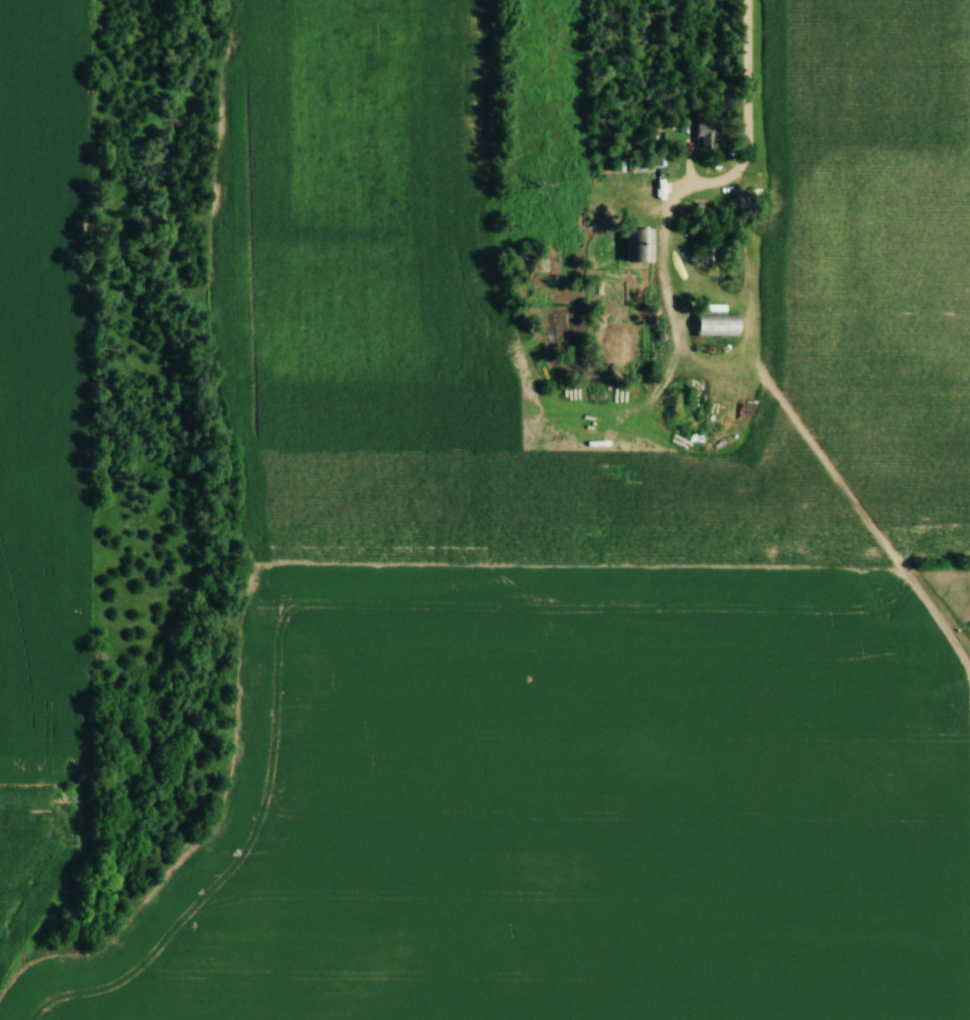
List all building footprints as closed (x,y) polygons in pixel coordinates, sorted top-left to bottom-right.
[(695,150),(723,150),(723,124),(695,124),(695,150)] [(632,232),(632,265),(657,265),(657,232),(632,232)] [(743,334),(742,315),(701,317),(702,335),(743,334)]
